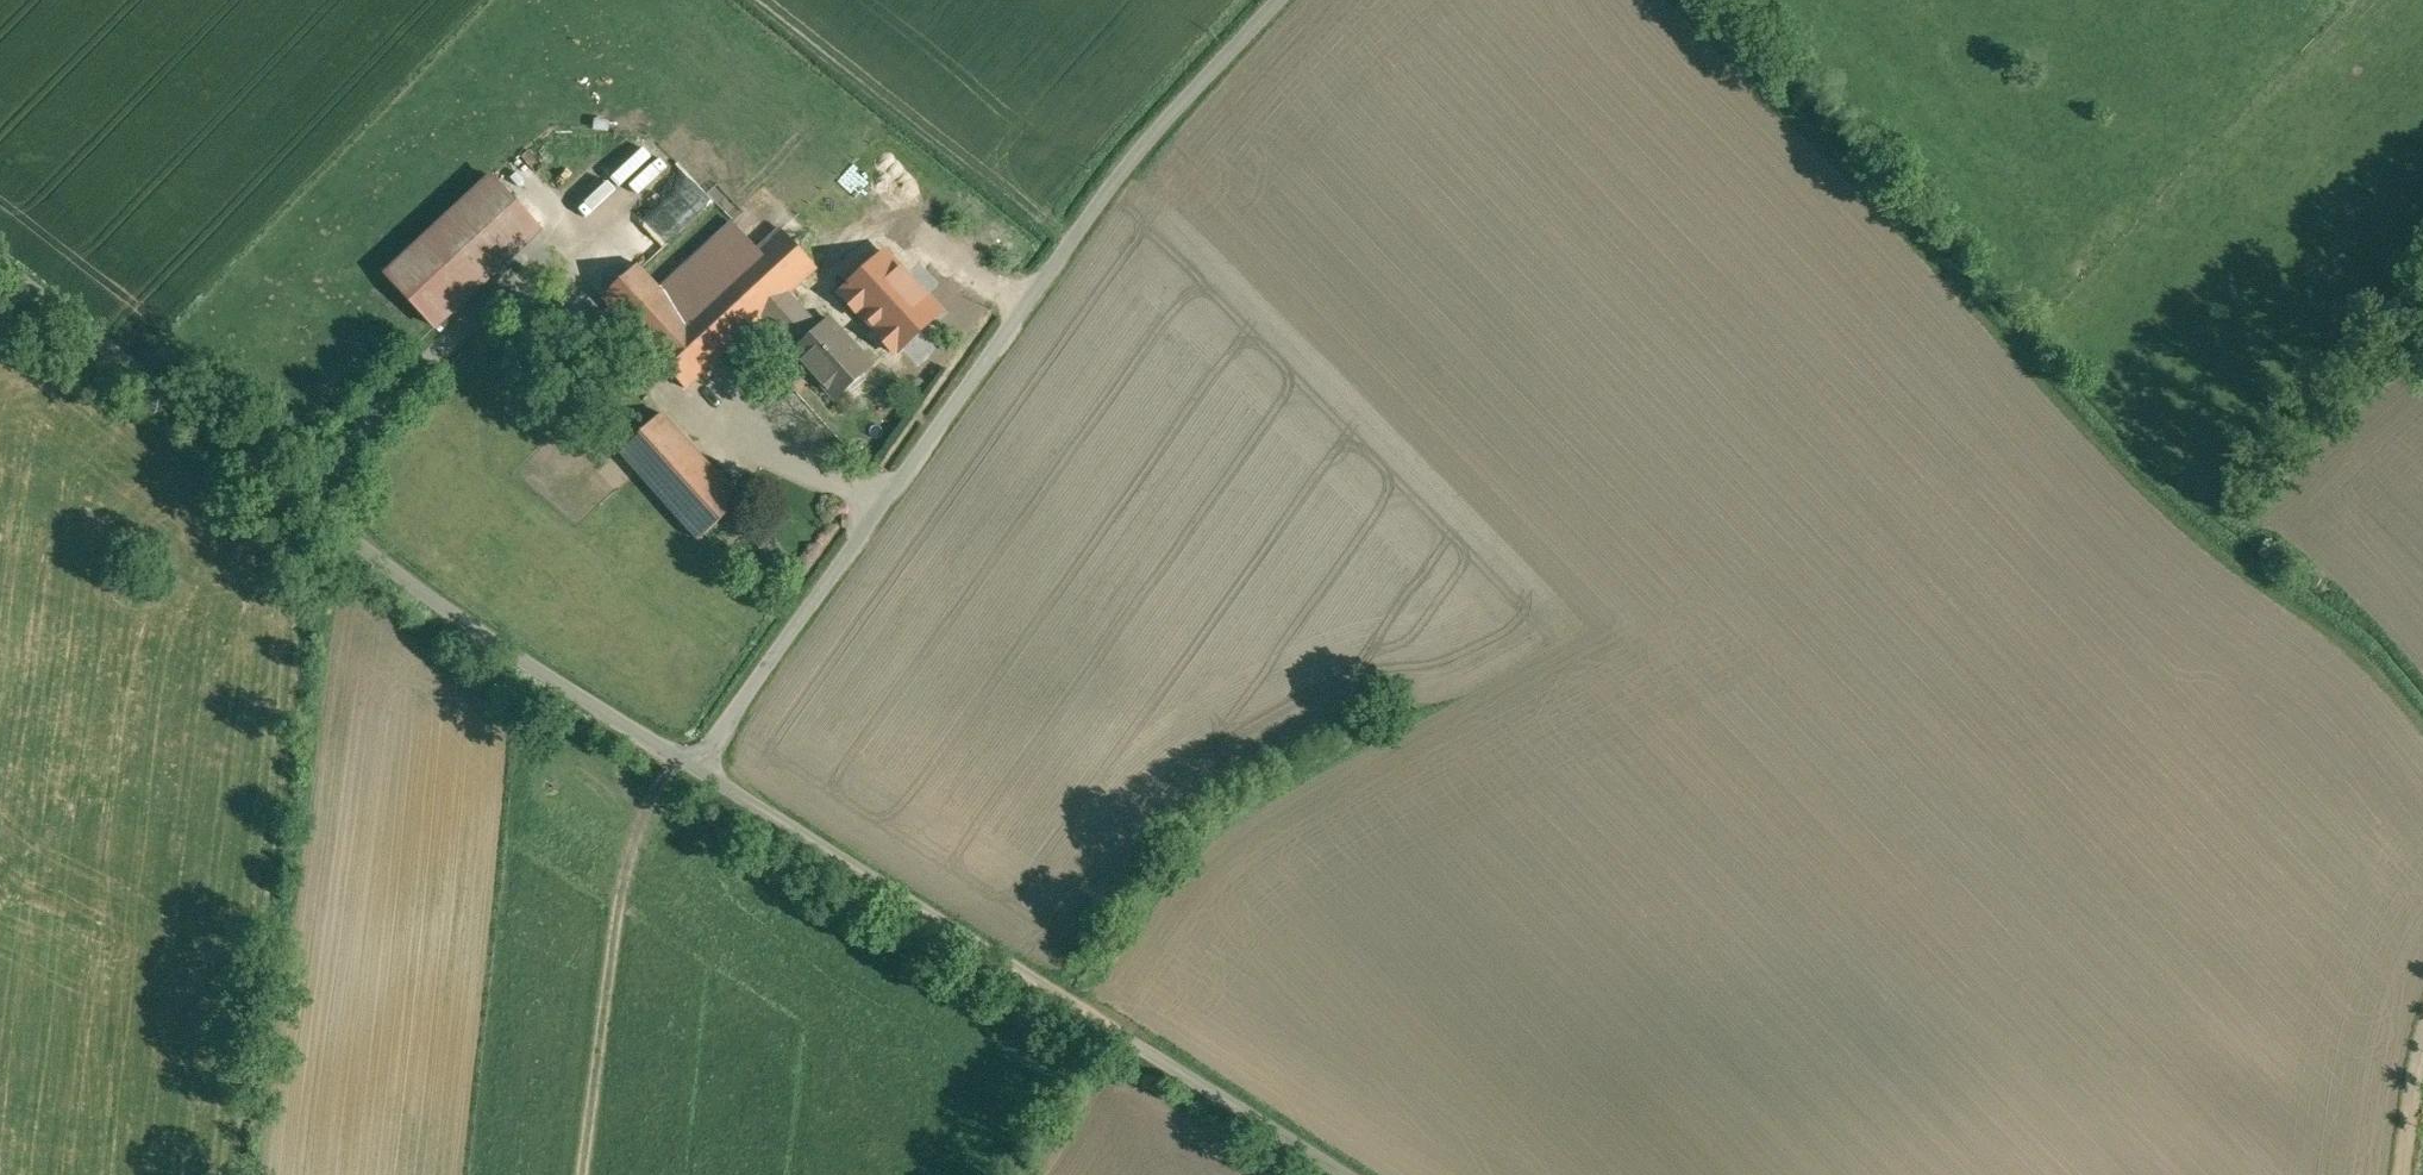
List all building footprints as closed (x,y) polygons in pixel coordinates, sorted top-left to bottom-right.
[(492,177),(386,275),(435,327),(541,229),(492,177)] [(638,264),(602,297),(686,389),(762,319),(788,295),(817,269),(779,229),(757,249),(734,223),(661,289),(638,264)] [(819,328),(788,295),(762,319),(819,379),(817,380),(835,399),(871,365),(828,320),(819,328)] [(660,414),(619,452),(699,540),(741,502),(660,414)]
